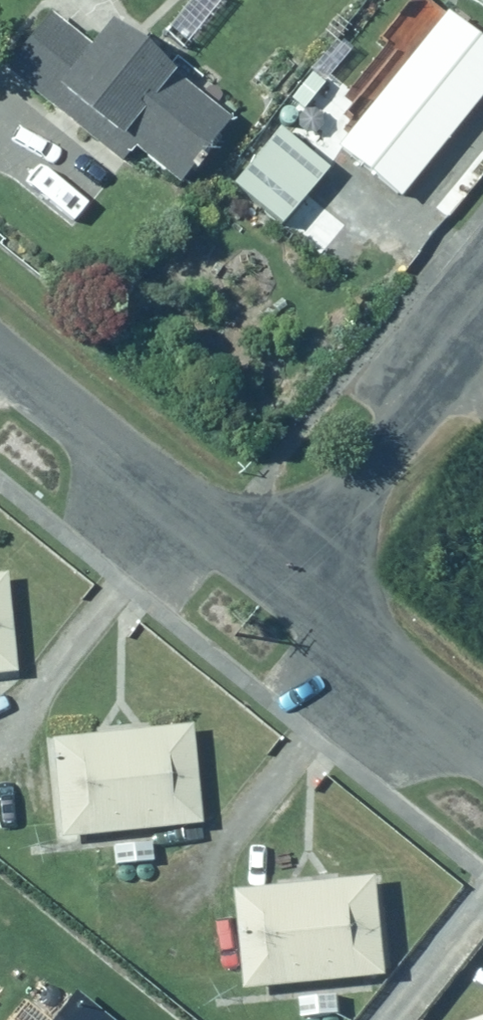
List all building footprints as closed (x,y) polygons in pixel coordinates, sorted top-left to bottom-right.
[(228,126),(117,24),(93,51),(46,9),(0,60),(0,63),(48,106),(62,91),(98,124),(88,136),(115,160),(129,145),(177,188),(228,126)] [(443,22),(332,158),(395,209),(482,99),(482,54),(443,22)] [(0,576),(0,676),(18,675),(10,576),(0,576)] [(194,726),(53,739),(63,841),(113,836),(116,870),(152,867),(149,835),(204,830),(194,726)] [(382,879),(239,888),(247,989),(390,978),(382,879)]
